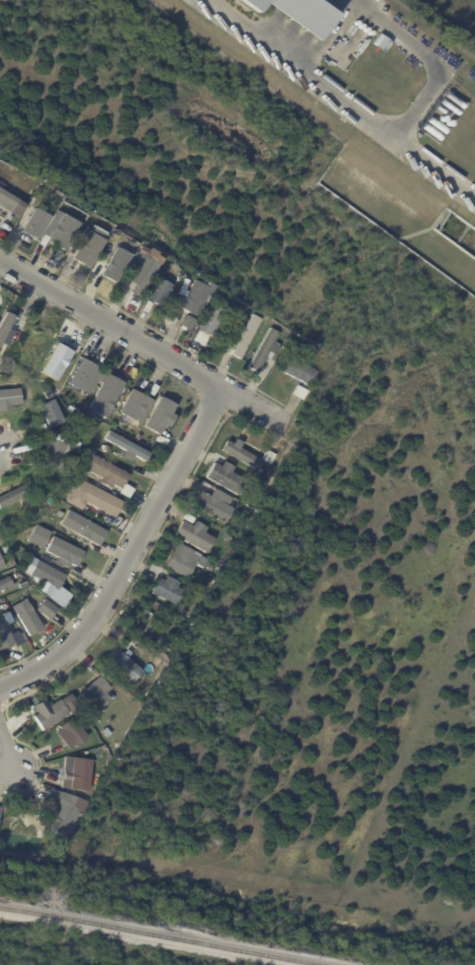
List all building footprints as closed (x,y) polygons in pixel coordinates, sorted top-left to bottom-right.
[(261,12),(245,0),(270,0),(261,12)] [(322,39),(270,0),(324,0),(341,13),(322,39)] [(10,213),(0,207),(0,183),(4,186),(1,190),(17,200),(13,207),(10,213)] [(29,237),(22,233),(35,209),(50,217),(37,241),(29,237)] [(80,224),(65,251),(49,243),(46,248),(41,245),(59,213),(80,224)] [(105,238),(89,270),(73,262),(78,251),(74,249),(78,240),(83,242),(89,230),(105,238)] [(160,262),(163,253),(141,246),(138,256),(160,262)] [(101,277),(115,249),(129,256),(115,284),(101,277)] [(133,259),(137,261),(135,264),(146,270),(151,261),(158,264),(142,296),(135,292),(138,287),(126,281),(132,269),(128,267),(133,259)] [(71,274),(74,269),(83,274),(80,279),(71,274)] [(145,299),(157,278),(171,285),(170,288),(174,290),(171,295),(167,293),(159,307),(145,299)] [(179,309),(190,287),(207,295),(196,318),(179,309)] [(145,314),(139,311),(144,301),(150,304),(145,314)] [(216,306),(227,313),(213,339),(209,336),(203,347),(193,341),(212,304),(216,306)] [(12,317),(0,338),(0,319),(4,312),(12,317)] [(190,330),(194,319),(184,314),(179,326),(190,330)] [(262,319),(239,360),(231,355),(230,357),(225,353),(226,350),(221,347),(224,341),(229,344),(230,344),(236,347),(254,315),(262,319)] [(276,356),(269,352),(255,374),(247,368),(272,328),(281,334),(274,344),(281,348),(276,356)] [(74,342),(69,351),(64,348),(69,339),(74,342)] [(61,349),(68,353),(51,383),(43,378),(41,381),(36,378),(38,375),(37,374),(54,344),(61,349)] [(299,383),(277,371),(285,355),(317,372),(309,388),(299,383)] [(89,364),(94,367),(79,392),(65,384),(80,359),(89,364)] [(105,375),(121,384),(101,420),(85,412),(105,375)] [(154,390),(150,398),(144,394),(149,385),(155,389),(154,390)] [(301,401),(290,396),(295,386),(306,391),(301,401)] [(17,404),(0,406),(0,390),(15,388),(17,404)] [(141,396),(146,399),(140,409),(144,411),(140,417),(137,415),(132,423),(116,414),(130,390),(141,396)] [(158,433),(157,436),(142,427),(159,398),(174,406),(169,415),(172,417),(166,428),(162,426),(158,433)] [(49,400),(58,422),(42,428),(39,420),(35,422),(33,416),(37,415),(34,406),(49,400)] [(31,433),(28,434),(26,428),(36,424),(38,430),(31,433)] [(107,430),(144,454),(139,462),(131,456),(126,463),(115,457),(120,450),(102,439),(107,430)] [(49,470),(47,474),(33,467),(46,436),(63,434),(69,436),(59,459),(55,457),(49,470)] [(163,445),(163,447),(152,442),(155,437),(165,441),(163,445)] [(238,440),(243,442),(241,448),(264,460),(258,470),(222,450),(228,440),(234,443),(236,439),(238,440)] [(38,442),(39,445),(29,448),(28,443),(37,440),(38,442)] [(275,453),(277,454),(273,463),(263,458),(268,449),(275,453)] [(112,467),(124,475),(115,490),(108,485),(106,490),(95,483),(98,479),(83,469),(92,455),(112,467)] [(225,462),(234,467),(231,472),(246,481),(238,496),(205,478),(214,463),(221,466),(223,461),(225,462)] [(106,497),(112,500),(103,515),(76,498),(76,500),(67,494),(76,478),(106,497)] [(35,488),(0,506),(0,496),(31,480),(35,488)] [(126,498),(124,501),(114,494),(120,485),(130,491),(126,498)] [(231,499),(228,505),(234,508),(226,523),(214,517),(213,521),(207,518),(209,514),(192,506),(200,490),(210,496),(214,488),(232,497),(231,499)] [(97,543),(95,547),(60,525),(69,510),(104,533),(97,543)] [(174,536),(183,521),(193,526),(195,521),(208,527),(205,533),(215,539),(207,553),(174,536)] [(76,562),(73,568),(68,565),(65,570),(53,564),(56,559),(43,552),(48,543),(46,542),(48,538),(51,539),(52,537),(81,553),(76,562)] [(184,551),(192,555),(190,560),(195,563),(188,578),(164,566),(172,551),(178,554),(180,549),(184,551)] [(36,561),(62,577),(54,592),(27,576),(36,561)] [(170,578),(179,583),(177,587),(182,590),(175,605),(151,594),(159,578),(164,581),(167,576),(170,578)] [(10,586),(0,591),(0,580),(6,577),(10,586)] [(65,597),(62,602),(53,596),(57,591),(65,597)] [(10,607),(24,599),(40,630),(26,638),(10,607)] [(55,610),(46,622),(34,612),(43,600),(55,610)] [(142,615),(140,613),(143,609),(152,615),(149,619),(142,615)] [(11,645),(0,650),(0,611),(3,610),(8,622),(3,624),(8,637),(14,634),(19,644),(18,645),(12,647),(11,645)] [(106,660),(118,644),(116,642),(122,634),(131,641),(128,646),(133,650),(129,654),(154,672),(143,687),(106,660)] [(111,688),(106,693),(112,699),(103,708),(97,701),(88,709),(77,697),(100,675),(99,674),(104,670),(112,679),(107,683),(111,688)] [(160,679),(148,696),(141,692),(154,675),(160,679)] [(42,731),(33,717),(37,714),(35,712),(26,718),(22,713),(43,700),(48,707),(58,700),(59,701),(67,696),(70,701),(72,700),(78,710),(69,716),(68,714),(42,731)] [(72,741),(60,727),(73,716),(89,736),(76,747),(72,741)] [(64,787),(66,757),(94,759),(91,791),(63,788),(64,787)] [(54,803),(49,799),(52,794),(62,800),(59,805),(54,803)] [(81,807),(78,806),(81,799),(87,802),(84,808),(81,807)] [(68,805),(80,811),(66,839),(42,826),(50,811),(57,814),(63,802),(68,805)]
